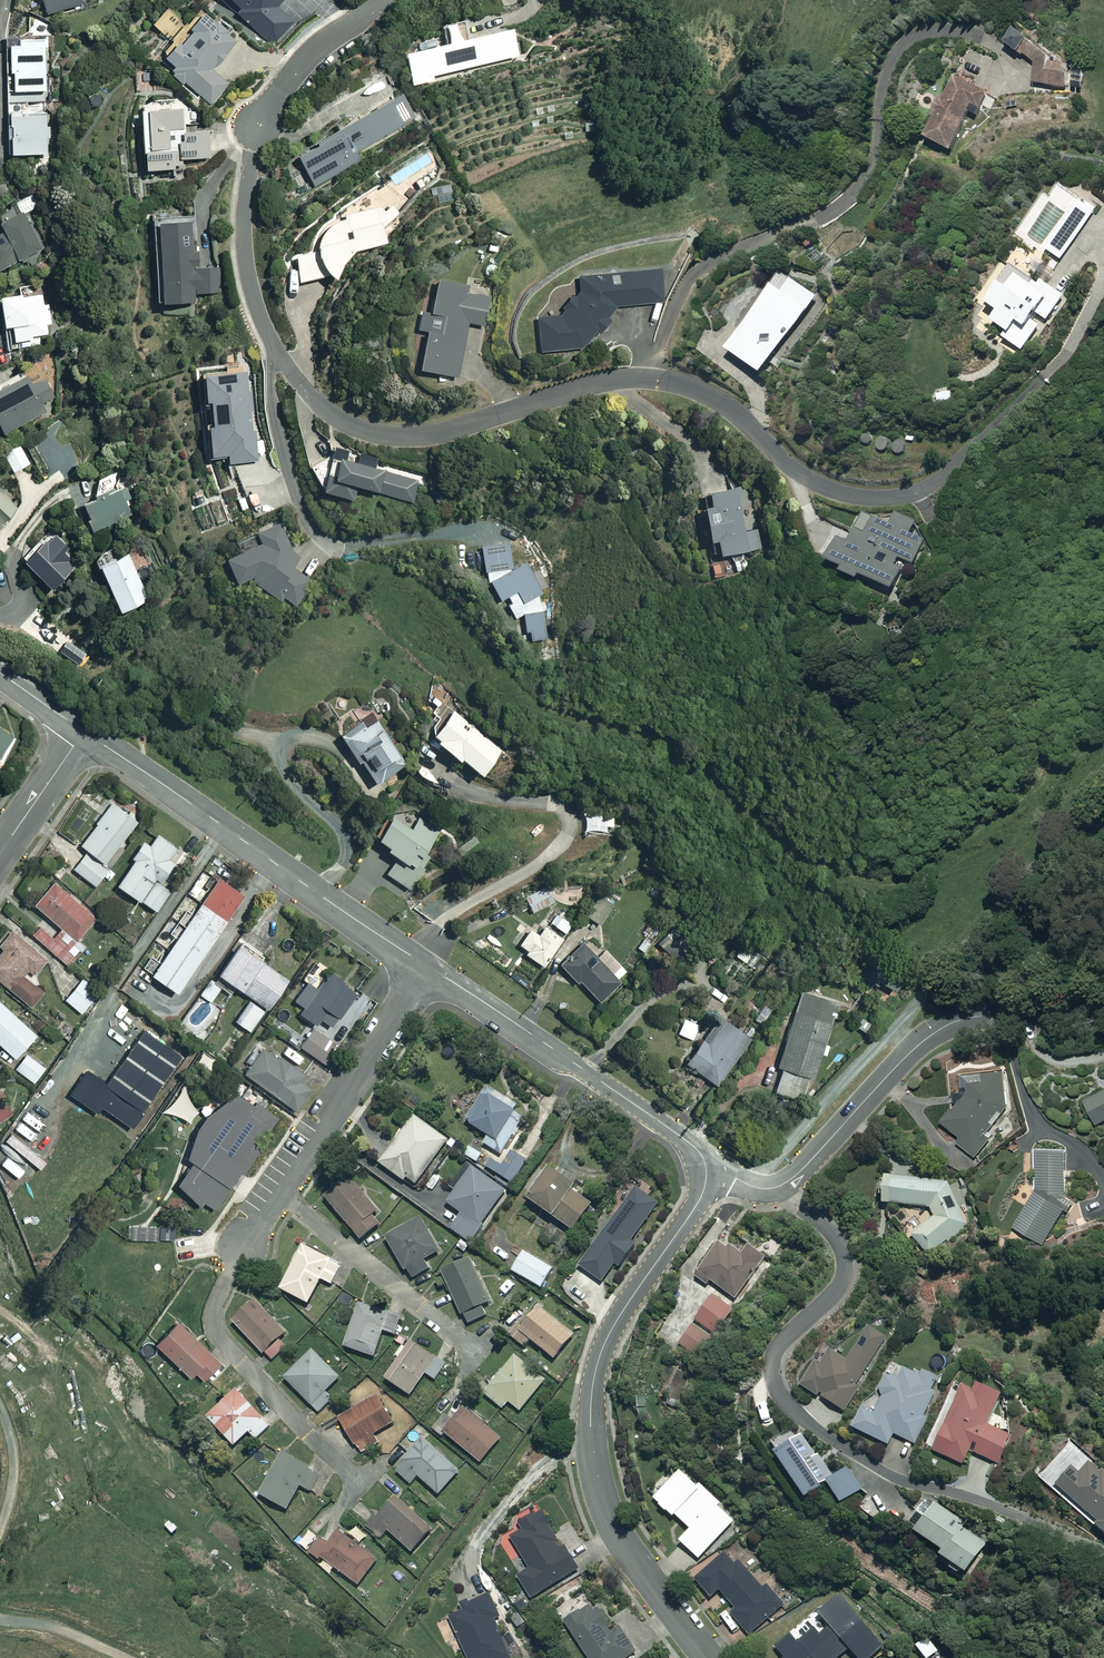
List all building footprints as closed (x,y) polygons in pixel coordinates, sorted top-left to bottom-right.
[(46,13),(84,3),(83,0),(42,0),(46,13)] [(276,41),(293,21),(275,4),(279,0),(229,0),(237,7),(233,11),(268,42),(276,41)] [(185,26),(164,8),(151,24),(172,41),(161,55),(174,66),(171,70),(212,105),(229,84),(211,69),(236,40),(200,9),(185,26)] [(517,55),(510,27),(403,52),(411,85),(432,80),(431,75),(517,55)] [(1042,48),(1018,28),(1007,41),(1035,65),(1032,84),(1066,89),(1070,64),(1054,62),(1054,52),(1045,45),(1042,48)] [(45,36),(7,37),(8,77),(6,77),(9,154),(50,152),(45,36)] [(989,92),(958,77),(927,138),(951,150),(970,112),(978,116),(989,92)] [(415,117),(402,93),(312,143),(314,145),(297,155),(314,186),(359,160),(354,151),(415,117)] [(180,106),(139,109),(144,170),(182,167),(181,158),(210,156),(207,127),(182,129),(180,106)] [(1023,238),(1061,264),(1096,212),(1059,186),(1023,238)] [(38,205),(33,193),(14,202),(19,211),(0,219),(0,226),(2,231),(0,232),(0,268),(42,249),(25,210),(38,205)] [(331,274),(334,276),(353,251),(388,244),(378,209),(330,224),(320,235),(317,248),(291,255),(300,283),(331,274)] [(191,214),(151,216),(155,302),(194,300),(194,293),(219,292),(218,266),(194,268),(191,214)] [(1036,283),(1011,267),(989,301),(1001,309),(995,319),(1010,329),(1005,337),(1024,349),(1041,324),(1033,319),(1038,312),(1049,319),(1065,295),(1039,278),(1036,283)] [(662,304),(661,271),(577,275),(578,294),(572,296),(560,307),(563,311),(560,314),(536,315),(538,347),(578,347),(608,321),(604,317),(617,306),(662,304)] [(466,285),(436,279),(429,312),(421,311),(417,328),(426,330),(418,368),(456,376),(467,322),(484,325),(489,297),(465,292),(466,285)] [(818,296),(794,279),(786,291),(776,284),(731,348),(765,372),(818,296)] [(14,294),(0,296),(0,302),(3,326),(14,324),(17,348),(27,346),(26,336),(46,333),(41,294),(15,297),(14,294)] [(246,391),(245,371),(202,373),(203,400),(208,400),(209,422),(206,422),(208,455),(226,455),(227,461),(256,460),(254,432),(251,432),(249,391),(246,391)] [(26,372),(0,384),(0,428),(2,432),(45,411),(41,403),(54,397),(44,376),(31,383),(26,372)] [(956,401),(953,390),(937,394),(940,405),(956,401)] [(30,463),(19,443),(3,452),(13,472),(30,463)] [(411,500),(417,480),(374,467),(377,458),(333,444),(320,488),(351,497),(355,483),(411,500)] [(1,484),(0,485),(0,521),(19,503),(1,484)] [(745,515),(741,485),(707,491),(709,504),(702,505),(708,539),(715,538),(717,552),(758,546),(752,514),(745,515)] [(130,515),(120,488),(83,503),(93,529),(130,515)] [(891,524),(866,513),(853,542),(843,538),(833,559),(849,566),(847,570),(863,577),(865,573),(894,586),(906,559),(914,562),(924,539),(910,533),(916,520),(897,512),(891,524)] [(250,575),(252,581),(277,598),(279,595),(291,604),(310,576),(290,562),(297,559),(280,521),(256,532),(261,542),(224,559),(234,580),(250,575)] [(70,565),(44,539),(24,559),(50,585),(70,565)] [(511,566),(507,542),(481,546),(484,569),(498,597),(509,595),(512,616),(523,614),(526,640),(545,638),(537,578),(531,578),(529,564),(511,566)] [(113,558),(109,550),(94,557),(118,610),(147,597),(127,552),(113,558)] [(731,574),(729,561),(711,563),(713,576),(731,574)] [(913,633),(910,624),(889,630),(893,644),(905,641),(903,636),(913,633)] [(499,749),(453,709),(430,735),(457,758),(459,756),(479,773),(499,749)] [(403,763),(372,714),(340,734),(357,761),(360,759),(374,782),(403,763)] [(0,727),(0,752),(12,736),(0,727)] [(137,820),(113,801),(80,843),(87,849),(72,868),(95,886),(123,849),(117,845),(137,820)] [(382,851),(393,859),(385,871),(408,887),(430,855),(422,849),(432,835),(407,816),(404,819),(394,815),(384,817),(379,821),(375,827),(374,837),(375,842),(384,848),(382,851)] [(606,817),(585,816),(585,829),(606,830),(606,817)] [(175,847),(156,835),(149,845),(142,840),(131,857),(134,859),(117,885),(156,910),(169,890),(160,883),(174,861),(168,857),(175,847)] [(200,902),(226,920),(243,895),(217,876),(200,902)] [(96,917),(55,881),(35,905),(62,928),(57,933),(42,921),(31,934),(68,965),(83,948),(76,941),(96,917)] [(554,901),(546,885),(524,895),(532,911),(554,901)] [(616,902),(601,890),(584,913),(599,924),(616,902)] [(226,920),(200,902),(151,974),(176,991),(226,920)] [(573,921),(558,910),(550,922),(565,933),(573,921)] [(562,939),(545,925),(538,933),(530,926),(515,944),(541,965),(562,939)] [(10,930),(0,942),(0,946),(2,947),(0,950),(0,980),(30,1005),(46,985),(32,973),(45,958),(10,930)] [(261,955),(241,941),(218,972),(267,1008),(287,980),(259,959),(261,955)] [(596,955),(582,941),(560,963),(600,1001),(628,972),(602,948),(596,955)] [(762,955),(742,942),(734,955),(754,968),(762,955)] [(355,993),(329,973),(318,988),(308,981),(294,1000),(303,1007),(299,1012),(315,1023),(319,1018),(331,1026),(355,993)] [(99,992),(83,978),(65,999),(81,1013),(99,992)] [(836,1003),(801,991),(776,1066),(811,1077),(836,1003)] [(263,1011),(250,1001),(236,1021),(250,1031),(263,1011)] [(0,1002),(0,1044),(14,1057),(35,1034),(0,1002)] [(700,1024),(688,1017),(681,1031),(693,1037),(700,1024)] [(750,1038),(724,1019),(708,1042),(702,1037),(685,1062),(717,1085),(750,1038)] [(74,1027),(62,1020),(56,1031),(67,1038),(74,1027)] [(340,1046),(313,1027),(300,1046),(327,1065),(340,1046)] [(180,1056),(143,1029),(105,1082),(86,1069),(69,1093),(96,1112),(101,1106),(130,1126),(180,1056)] [(279,1060),(261,1047),(244,1072),(294,1108),(314,1081),(281,1057),(279,1060)] [(45,1068),(27,1053),(15,1068),(34,1082),(45,1068)] [(214,1059),(202,1053),(197,1064),(208,1070),(214,1059)] [(804,1078),(781,1070),(774,1091),(797,1098),(804,1078)] [(1004,1072),(962,1074),(963,1092),(943,1121),(963,1138),(959,1142),(974,1155),(988,1139),(981,1133),(1006,1104),(1004,1072)] [(1084,1099),(1097,1125),(1103,1121),(1103,1089),(1084,1099)] [(0,1091),(0,1118),(13,1110),(0,1091)] [(215,1210),(275,1120),(232,1091),(230,1092),(212,1107),(198,1126),(193,1136),(188,1153),(187,1159),(191,1162),(176,1184),(215,1210)] [(525,1118),(486,1092),(467,1121),(489,1136),(484,1143),(501,1154),(525,1118)] [(448,1140),(414,1115),(380,1162),(414,1187),(448,1140)] [(485,1155),(469,1146),(464,1155),(480,1164),(485,1155)] [(1067,1152),(1040,1151),(1039,1187),(1015,1228),(1043,1244),(1067,1205),(1065,1199),(1067,1152)] [(527,1161),(512,1152),(504,1165),(487,1155),(482,1164),(514,1183),(527,1161)] [(506,1190),(471,1167),(448,1203),(462,1212),(452,1229),(471,1242),(506,1190)] [(576,1185),(552,1168),(530,1199),(574,1231),(593,1204),(573,1189),(576,1185)] [(385,1222),(350,1177),(326,1195),(362,1240),(385,1222)] [(948,1183),(893,1178),(891,1202),(929,1206),(935,1217),(910,1231),(924,1254),(970,1227),(955,1201),(957,1200),(948,1183)] [(582,1266),(604,1282),(616,1264),(621,1268),(638,1244),(633,1241),(660,1203),(638,1187),(582,1266)] [(439,1251),(421,1219),(387,1238),(411,1280),(430,1269),(424,1260),(439,1251)] [(157,1227),(131,1226),(130,1239),(156,1239),(157,1227)] [(744,1255),(722,1239),(695,1276),(707,1285),(710,1281),(735,1298),(765,1257),(750,1247),(744,1255)] [(342,1265),(304,1245),(281,1289),(309,1303),(322,1279),(332,1284),(342,1265)] [(554,1269),(524,1251),(513,1270),(543,1288),(554,1269)] [(491,1303),(471,1259),(442,1272),(467,1324),(487,1315),(483,1307),(491,1303)] [(732,1309),(713,1295),(695,1319),(714,1334),(732,1309)] [(287,1333),(256,1300),(233,1321),(271,1361),(287,1347),(280,1339),(287,1333)] [(402,1316),(360,1302),(345,1347),(375,1357),(384,1331),(396,1334),(402,1316)] [(575,1335),(539,1306),(514,1338),(525,1347),(531,1339),(556,1359),(575,1335)] [(221,1362),(177,1320),(155,1343),(189,1376),(194,1371),(204,1380),(221,1362)] [(712,1337),(693,1324),(679,1344),(698,1357),(712,1337)] [(889,1340),(871,1327),(846,1361),(831,1350),(821,1363),(816,1359),(799,1382),(817,1395),(819,1393),(843,1411),(861,1387),(856,1384),(889,1340)] [(447,1364),(411,1340),(386,1378),(412,1395),(426,1373),(436,1380),(447,1364)] [(342,1379),(313,1350),(285,1377),(319,1412),(333,1399),(327,1393),(342,1379)] [(546,1380),(516,1355),(485,1393),(504,1409),(510,1402),(521,1411),(546,1380)] [(921,1377),(904,1368),(899,1379),(889,1374),(880,1392),(884,1393),(875,1412),(862,1406),(853,1427),(888,1443),(892,1434),(913,1444),(944,1381),(924,1371),(921,1377)] [(976,1390),(964,1384),(933,1449),(964,1464),(970,1451),(997,1464),(1010,1437),(987,1426),(1002,1395),(979,1384),(976,1390)] [(271,1425),(238,1388),(208,1416),(235,1446),(252,1431),(258,1437),(271,1425)] [(396,1421),(377,1393),(339,1419),(358,1447),(396,1421)] [(502,1438),(464,1406),(444,1431),(482,1462),(502,1438)] [(832,1477),(802,1434),(776,1452),(806,1495),(832,1477)] [(461,1471),(422,1436),(401,1459),(405,1463),(397,1471),(411,1484),(419,1476),(440,1494),(461,1471)] [(323,1471),(285,1449),(260,1494),(288,1509),(301,1485),(311,1491),(323,1471)] [(1091,1461),(1080,1473),(1071,1466),(1056,1484),(1098,1520),(1095,1524),(1103,1531),(1103,1472),(1091,1461)] [(851,1468),(829,1482),(842,1504),(864,1490),(851,1468)] [(696,1484),(681,1470),(654,1498),(673,1516),(676,1514),(691,1529),(680,1540),(699,1558),(735,1521),(719,1506),(721,1504),(698,1481),(696,1484)] [(433,1528),(396,1496),(370,1526),(382,1537),(388,1530),(413,1552),(433,1528)] [(966,1523),(936,1502),(916,1531),(944,1550),(941,1554),(968,1572),(988,1544),(963,1527),(966,1523)] [(562,1548),(540,1511),(518,1524),(522,1531),(512,1537),(530,1569),(518,1576),(531,1598),(579,1570),(566,1546),(562,1548)] [(379,1559),(329,1523),(310,1549),(360,1585),(379,1559)] [(736,1565),(726,1554),(696,1580),(711,1597),(720,1590),(736,1608),(731,1613),(749,1634),(784,1604),(768,1585),(764,1589),(740,1562),(736,1565)] [(490,1594),(463,1606),(464,1610),(449,1616),(468,1657),(509,1657),(511,1657),(494,1619),(500,1616),(490,1594)] [(851,1648),(859,1657),(870,1657),(884,1645),(840,1594),(819,1612),(825,1619),(851,1648)] [(616,1632),(596,1603),(566,1622),(589,1657),(627,1657),(637,1652),(622,1628),(616,1632)] [(825,1619),(800,1641),(792,1632),(774,1649),(782,1657),(839,1657),(851,1648),(825,1619)]
